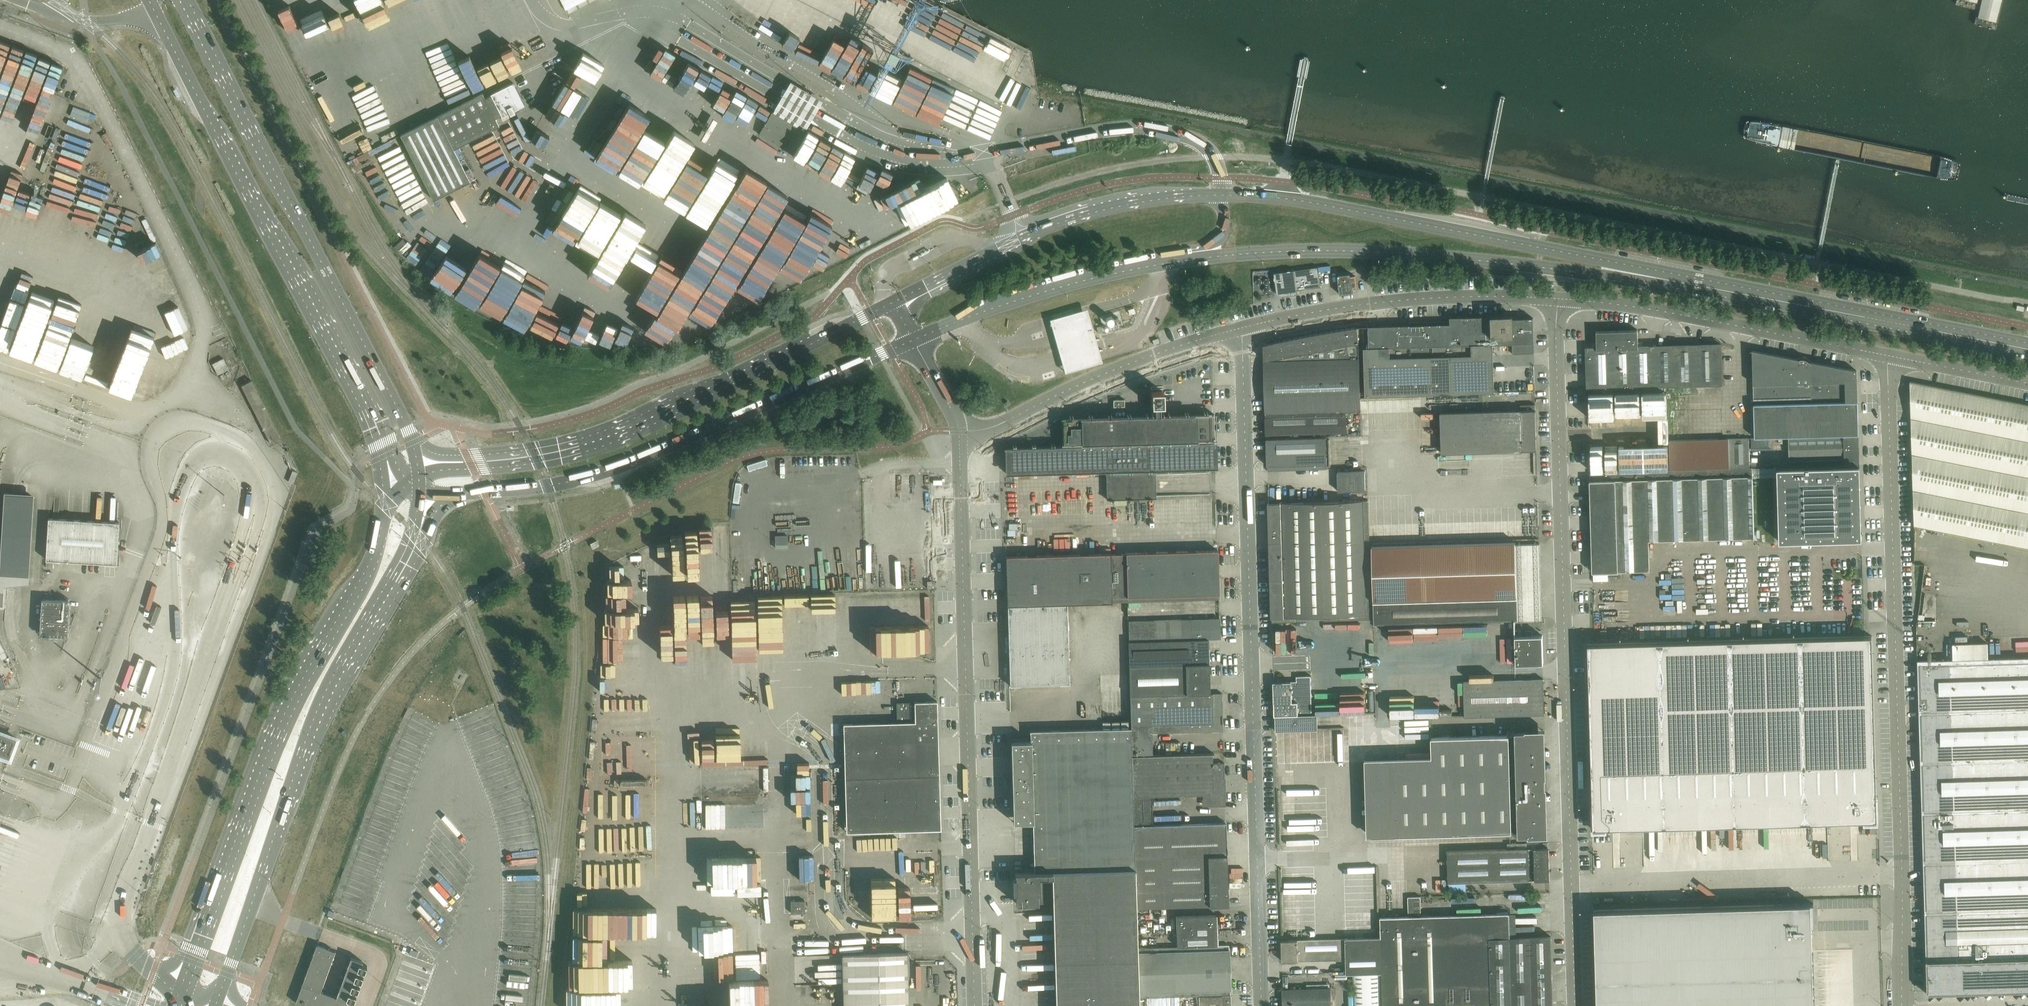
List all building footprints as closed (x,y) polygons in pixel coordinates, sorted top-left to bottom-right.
[(506,57),(484,67),(489,79),(511,69),(506,57)] [(491,95),(485,98),(494,115),(500,112),(502,116),(510,113),(511,115),(516,112),(515,110),(525,105),(513,82),(491,94),(491,95)] [(483,93),(437,116),(454,149),(500,126),(494,115),(485,98),(483,93)] [(804,131),(773,113),(760,135),(791,153),(804,131)] [(437,116),(401,135),(434,200),(470,182),(454,149),(437,116)] [(1321,288),(1318,267),(1294,270),(1275,273),(1274,273),(1275,278),(1276,282),(1275,283),(1277,291),(1277,293),(1282,297),(1284,296),(1298,295),(1297,291),(1321,288)] [(1357,289),(1355,276),(1351,277),(1351,274),(1338,275),(1340,295),(1353,293),(1353,290),(1357,289)] [(1090,312),(1052,322),(1068,375),(1105,364),(1090,312)] [(1410,326),(1363,327),(1366,396),(1433,394),(1433,395),(1494,393),(1493,344),(1513,344),(1513,354),(1534,353),(1533,319),(1502,320),(1502,316),(1450,318),(1451,321),(1410,322),(1410,326)] [(1359,356),(1359,342),(1358,327),(1343,329),(1324,333),(1315,334),(1264,345),(1264,359),(1359,356)] [(1722,385),(1721,344),(1639,347),(1638,330),(1597,331),(1597,348),(1586,349),(1587,389),(1722,385)] [(1799,359),(1752,350),(1754,400),(1811,398),(1812,403),(1858,402),(1857,371),(1810,362),(1809,364),(1799,364),(1799,359)] [(1361,411),(1359,356),(1264,359),(1266,414),(1346,412),(1361,411)] [(213,364),(218,375),(229,370),(223,359),(213,364)] [(1910,382),(1914,526),(2027,548),(2027,405),(1910,382)] [(1163,416),(1160,416),(1160,406),(1164,406),(1163,392),(1151,392),(1152,406),(1155,406),(1155,416),(1153,416),(1153,414),(1152,414),(1152,416),(1147,416),(1147,414),(1146,414),(1146,416),(1131,416),(1131,415),(1130,415),(1130,416),(1128,417),(1128,415),(1127,415),(1127,417),(1112,417),(1112,415),(1111,415),(1111,417),(1109,417),(1109,415),(1108,415),(1108,417),(1093,418),(1092,416),(1092,418),(1090,418),(1090,416),(1089,416),(1089,418),(1073,418),(1073,416),(1072,416),(1072,418),(1071,418),(1071,416),(1070,416),(1070,418),(1063,418),(1064,421),(1065,421),(1066,442),(1064,442),(1064,445),(1070,444),(1070,446),(1055,447),(1055,445),(1054,445),(1054,447),(1052,447),(1052,445),(1051,445),(1051,447),(1036,447),(1036,445),(1035,445),(1035,447),(1033,447),(1033,446),(1032,446),(1032,447),(1017,448),(1016,446),(1016,448),(1014,448),(1014,446),(1013,446),(1013,448),(1007,448),(1007,451),(1008,451),(1009,472),(1007,472),(1007,474),(1014,474),(1014,476),(1015,476),(1015,474),(1016,474),(1016,476),(1017,476),(1017,474),(1033,474),(1033,476),(1034,476),(1034,474),(1036,474),(1036,476),(1037,475),(1036,474),(1052,473),(1052,475),(1053,475),(1053,473),(1055,473),(1055,475),(1056,475),(1056,473),(1071,473),(1071,474),(1072,474),(1072,473),(1074,473),(1074,474),(1075,474),(1075,473),(1090,472),(1091,474),(1091,472),(1093,472),(1093,474),(1094,474),(1094,472),(1110,472),(1110,473),(1111,473),(1111,500),(1113,500),(1113,501),(1114,501),(1114,500),(1130,499),(1130,501),(1131,501),(1131,499),(1132,499),(1132,501),(1133,501),(1133,499),(1149,499),(1149,500),(1150,500),(1150,499),(1152,498),(1151,472),(1152,472),(1152,470),(1167,470),(1167,472),(1168,472),(1168,470),(1170,470),(1170,472),(1171,472),(1171,470),(1186,469),(1186,471),(1187,471),(1187,469),(1189,469),(1189,471),(1190,471),(1190,469),(1206,469),(1206,471),(1207,471),(1207,468),(1208,468),(1208,471),(1209,471),(1209,469),(1213,469),(1216,469),(1215,466),(1214,466),(1213,445),(1215,445),(1215,438),(1213,438),(1213,417),(1214,417),(1214,414),(1208,414),(1208,412),(1207,412),(1207,414),(1205,414),(1205,412),(1204,413),(1204,414),(1188,415),(1188,413),(1188,415),(1186,415),(1186,413),(1185,413),(1185,415),(1169,415),(1169,414),(1168,414),(1168,415),(1164,415),(1164,414),(1163,414),(1163,416)] [(1812,426),(1812,403),(1811,398),(1754,400),(1755,438),(1789,437),(1795,437),(1794,426),(1812,426)] [(1858,402),(1812,403),(1812,426),(1819,426),(1819,436),(1859,435),(1858,402)] [(1537,450),(1536,411),(1536,405),(1521,405),(1521,411),(1494,412),(1441,413),(1442,453),(1537,450)] [(1346,412),(1266,414),(1267,439),(1283,438),(1283,433),(1347,432),(1346,412)] [(1794,426),(1795,437),(1819,436),(1819,426),(1812,426),(1794,426)] [(1819,436),(1795,437),(1789,437),(1789,461),(1844,459),(1844,465),(1860,465),(1859,459),(1859,435),(1819,436)] [(1327,437),(1267,439),(1268,466),(1268,471),(1327,469),(1327,464),(1327,437)] [(1729,439),(1729,469),(1749,468),(1748,438),(1729,439)] [(1862,540),(1860,466),(1777,468),(1779,542),(1862,540)] [(1729,469),(1591,473),(1590,473),(1591,482),(1590,482),(1593,572),(1649,571),(1648,541),(1752,537),(1749,468),(1729,469)] [(1366,491),(1365,472),(1338,472),(1338,491),(1366,491)] [(0,574),(0,581),(29,583),(34,498),(5,496),(0,574)] [(831,509),(786,509),(765,499),(754,521),(755,547),(832,546),(831,509)] [(1372,619),(1369,500),(1269,503),(1272,618),(1273,623),(1308,621),(1308,617),(1324,616),(1324,621),(1372,619)] [(47,560),(117,564),(120,523),(49,518),(47,560)] [(590,544),(593,549),(600,546),(597,541),(590,544)] [(1517,598),(1516,545),(1516,542),(1372,546),(1374,624),(1515,620),(1515,598),(1517,598)] [(1126,553),(1126,554),(1127,602),(1219,599),(1219,594),(1218,550),(1214,550),(1126,553)] [(1111,553),(1006,556),(1007,605),(1067,604),(1127,602),(1126,554),(1111,554),(1111,553)] [(834,591),(865,591),(865,570),(834,570),(834,591)] [(69,637),(71,601),(42,599),(40,635),(69,637)] [(1180,618),(1180,603),(1130,604),(1130,619),(1180,618)] [(1067,604),(1007,605),(1010,685),(1070,684),(1067,604)] [(1221,639),(1220,619),(1128,621),(1129,641),(1200,639),(1208,639),(1221,639)] [(1291,628),(1277,628),(1278,653),(1292,652),(1291,628)] [(1543,664),(1543,636),(1533,636),(1532,631),(1527,631),(1526,632),(1525,632),(1524,633),(1524,634),(1524,636),(1515,636),(1516,664),(1543,664)] [(1872,636),(1588,644),(1593,807),(1593,830),(1605,830),(1605,828),(1865,821),(1865,823),(1877,822),(1877,799),(1872,636)] [(1209,640),(1129,642),(1129,666),(1209,664),(1209,640)] [(1920,661),(1918,661),(1918,664),(1919,664),(1920,711),(1919,711),(1920,720),(1921,761),(1921,764),(1922,763),(1923,800),(1922,801),(1922,802),(1923,802),(1923,810),(1922,810),(1922,813),(1923,813),(1924,831),(1923,831),(1923,833),(1924,833),(1924,841),(1923,841),(1923,842),(1924,842),(1924,861),(1924,863),(1926,899),(1925,899),(1925,902),(1926,902),(1927,910),(1925,910),(1925,913),(1927,913),(1927,921),(1926,921),(1926,922),(1926,925),(1927,960),(1926,960),(1927,994),(1929,994),(1929,993),(2027,990),(2027,658),(1920,661)] [(1209,664),(1129,666),(1130,696),(1210,694),(1209,664)] [(1299,676),(1300,701),(1312,700),(1311,675),(1299,676)] [(1464,682),(1465,717),(1545,715),(1544,679),(1464,682)] [(1299,715),(1298,682),(1298,681),(1285,681),(1285,682),(1274,683),(1275,716),(1276,716),(1299,715)] [(1222,693),(1210,694),(1130,696),(1131,728),(1132,756),(1153,755),(1152,733),(1223,731),(1222,693)] [(1415,696),(1390,697),(1391,716),(1415,715),(1415,696)] [(941,829),(938,740),(937,701),(897,703),(897,723),(844,724),(847,832),(941,829)] [(1276,716),(1277,731),(1280,730),(1318,730),(1318,714),(1299,715),(1276,716)] [(1131,728),(1030,731),(1030,741),(1011,742),(1014,822),(1033,822),(1034,872),(1052,871),(1135,869),(1135,858),(1132,756),(1131,728)] [(1432,738),(1432,759),(1432,766),(1394,767),(1396,835),(1512,832),(1518,832),(1518,836),(1533,835),(1533,836),(1548,836),(1547,792),(1546,792),(1545,773),(1547,773),(1545,729),(1530,730),(1530,731),(1515,731),(1516,735),(1509,735),(1432,738)] [(10,758),(17,739),(0,733),(0,755),(10,758)] [(1228,905),(1227,855),(1226,823),(1153,825),(1152,796),(1203,794),(1203,804),(1225,804),(1224,763),(1212,763),(1212,754),(1214,754),(1153,755),(1132,756),(1135,858),(1135,869),(1136,908),(1228,905)] [(1548,843),(1508,844),(1508,849),(1448,851),(1449,883),(1550,880),(1549,848),(1548,848),(1548,843)] [(1136,908),(1135,869),(1052,871),(1053,902),(1056,1005),(1139,1005),(1139,998),(1137,948),(1136,908)] [(1017,903),(1053,902),(1052,871),(1034,872),(1015,872),(1015,873),(1016,873),(1017,903)] [(1381,917),(1381,927),(1381,937),(1382,972),(1383,1005),(1553,1005),(1551,936),(1544,936),(1517,937),(1511,937),(1510,913),(1421,916),(1421,897),(1408,897),(1409,916),(1402,916),(1381,917)] [(805,901),(791,901),(791,914),(805,913),(805,901)] [(1594,910),(1597,1005),(1814,1005),(1812,951),(1811,904),(1594,910)] [(1217,915),(1201,915),(1176,916),(1177,947),(1218,945),(1217,915)] [(733,926),(694,926),(694,951),(733,950),(733,926)] [(1346,939),(1282,940),(1282,961),(1348,960),(1348,973),(1351,973),(1382,972),(1381,937),(1346,938),(1346,939)] [(362,964),(363,961),(351,957),(337,997),(321,991),(336,952),(317,945),(296,1003),(304,1005),(347,1005),(349,1000),(355,1001),(357,995),(351,994),(353,990),(358,992),(360,986),(355,984),(356,980),(362,982),(364,976),(359,974),(360,970),(366,972),(368,966),(362,964)] [(1218,945),(1177,947),(1137,948),(1139,998),(1199,996),(1230,995),(1230,990),(1231,990),(1230,950),(1229,950),(1229,945),(1218,945)] [(734,953),(709,953),(709,977),(734,977),(734,953)] [(907,953),(842,955),(844,1005),(909,1005),(907,953)] [(1351,973),(1352,1005),(1383,1005),(1382,972),(1351,973)] [(694,982),(695,1005),(746,1004),(746,998),(737,998),(737,990),(745,990),(745,980),(694,982)] [(1284,990),(1283,990),(1283,1005),(1332,1005),(1331,988),(1284,990)] [(1231,995),(1230,995),(1199,996),(1199,1005),(1231,1005),(1231,995)]
